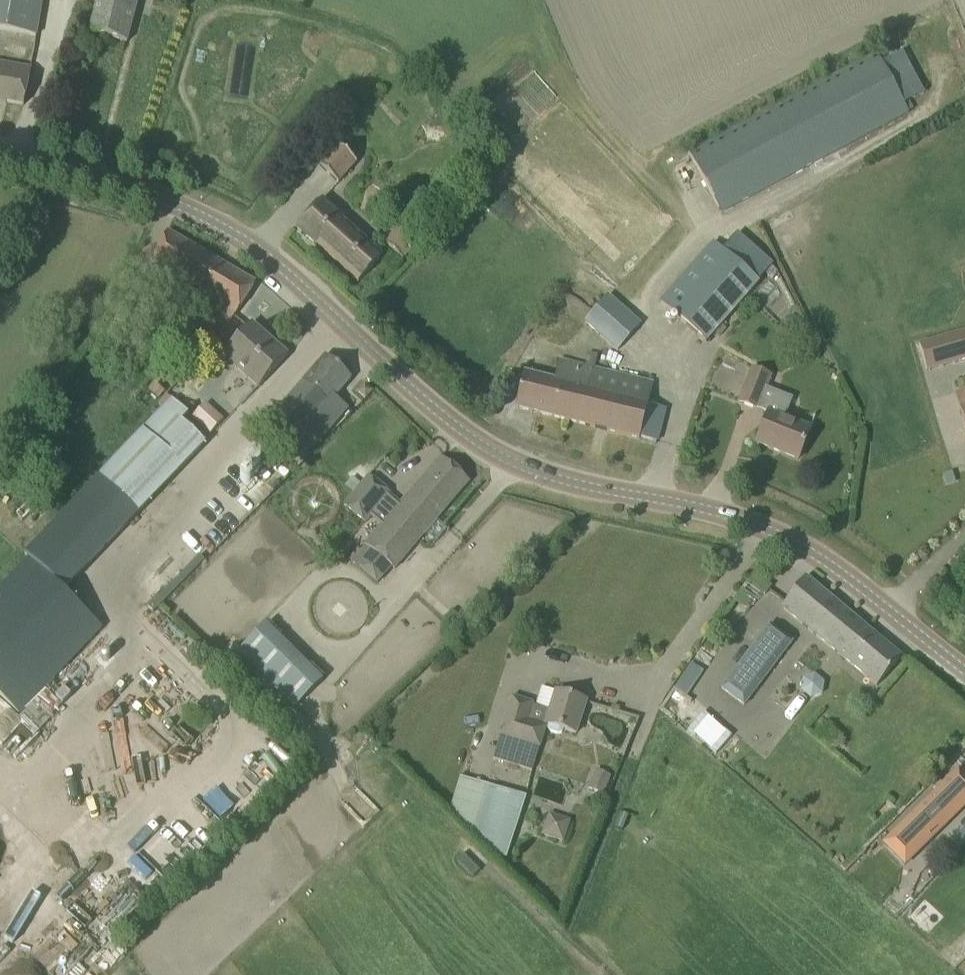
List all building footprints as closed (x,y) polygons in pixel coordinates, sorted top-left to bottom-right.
[(26,35),(36,37),(42,0),(0,0),(0,30),(26,35)] [(86,32),(126,42),(137,0),(95,0),(86,32)] [(876,51),(687,151),(720,213),(908,113),(903,104),(881,61),(876,51)] [(24,106),(30,68),(0,62),(0,102),(24,106)] [(356,164),(335,146),(318,166),(338,184),(356,164)] [(297,229),(358,283),(383,256),(323,200),(297,229)] [(384,242),(403,259),(418,243),(399,226),(384,242)] [(205,316),(222,329),(255,283),(167,232),(157,249),(138,289),(153,297),(163,275),(212,302),(205,316)] [(659,301),(705,342),(758,283),(757,282),(772,264),(736,232),(721,249),(712,241),(659,301)] [(583,322),(615,351),(640,323),(608,294),(583,322)] [(222,356),(258,388),(287,355),(252,323),(222,356)] [(927,373),(964,362),(964,330),(919,343),(927,373)] [(325,356),(266,425),(291,447),(317,417),(332,429),(347,410),(334,398),(351,378),(325,356)] [(525,372),(521,389),(516,408),(639,439),(640,437),(657,442),(665,409),(647,404),(653,382),(558,358),(553,379),(525,372)] [(766,388),(771,375),(753,368),(739,402),(768,414),(757,443),(798,459),(811,428),(784,417),(792,398),(766,388)] [(156,384),(149,391),(156,398),(163,391),(156,384)] [(364,384),(358,392),(365,398),(371,391),(364,384)] [(963,423),(964,429),(964,388),(954,392),(963,423)] [(172,400),(99,478),(138,515),(205,444),(182,422),(188,415),(172,400)] [(398,471),(412,483),(438,455),(424,442),(398,471)] [(366,545),(350,561),(377,583),(392,567),(394,568),(469,482),(441,457),(401,502),(399,500),(363,543),(366,545)] [(343,504),(366,523),(371,517),(390,492),(391,491),(369,473),(360,483),(353,492),(343,504)] [(352,476),(345,485),(353,492),(360,483),(352,476)] [(99,478),(25,555),(63,591),(64,592),(138,515),(99,478)] [(25,555),(0,581),(0,696),(21,716),(103,629),(65,593),(64,592),(63,591),(25,555)] [(780,607),(877,687),(901,658),(805,577),(780,607)] [(753,587),(723,629),(741,642),(771,600),(753,587)] [(237,653),(294,709),(322,680),(265,624),(237,653)] [(721,689),(744,706),(792,642),(769,625),(721,689)] [(690,664),(674,688),(687,697),(703,672),(690,664)] [(800,689),(818,696),(824,681),(807,673),(800,689)] [(576,735),(586,702),(542,688),(536,707),(532,705),(533,704),(512,697),(493,759),(533,771),(546,726),(549,730),(558,733),(562,732),(562,731),(576,735)] [(588,787),(603,794),(611,776),(596,769),(588,787)] [(894,833),(915,855),(964,806),(964,777),(958,770),(894,833)] [(509,845),(524,795),(458,775),(443,825),(509,845)] [(546,811),(539,834),(561,842),(569,819),(546,811)]
